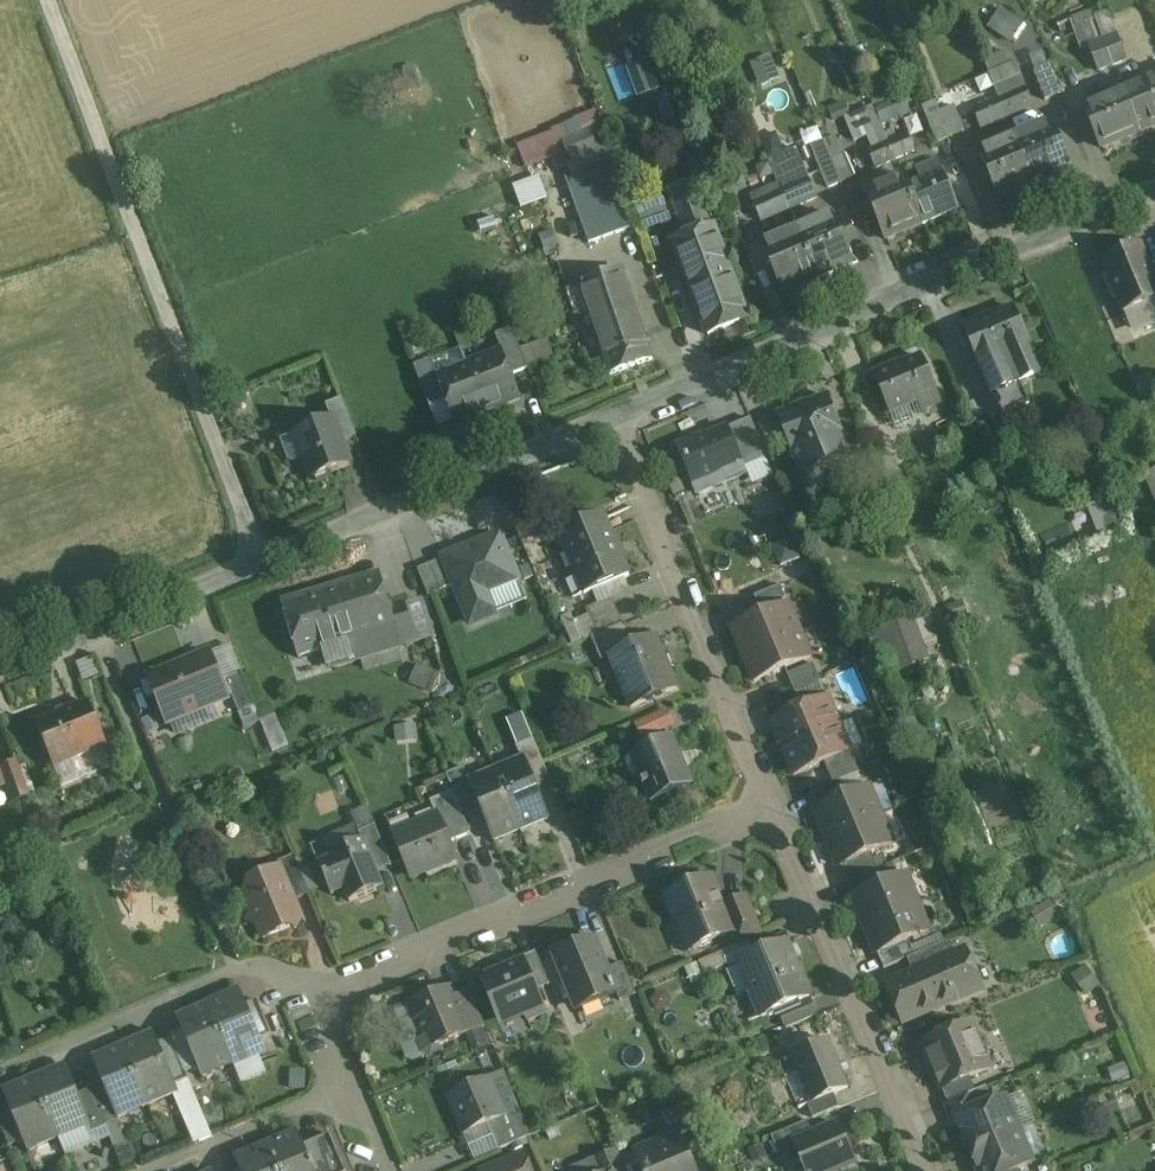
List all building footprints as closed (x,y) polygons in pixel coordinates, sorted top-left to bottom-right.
[(989,26),(1012,43),(1028,22),(1004,5),(989,26)] [(1092,12),(1058,26),(1063,40),(1075,36),(1081,51),(1089,48),(1088,47),(1103,41),(1092,12)] [(1112,67),(1103,41),(1088,47),(1089,48),(1098,72),(1112,67)] [(775,49),(756,57),(767,84),(787,76),(775,49)] [(640,96),(661,88),(650,59),(629,67),(640,96)] [(1014,64),(989,74),(995,89),(994,89),(998,100),(999,99),(1025,89),(1014,64)] [(1062,94),(1050,65),(1033,72),(1045,101),(1062,94)] [(1122,92),(1123,93),(1140,133),(1154,127),(1154,79),(1122,92)] [(999,99),(998,100),(1005,118),(1033,106),(1025,89),(999,99)] [(903,96),(885,103),(881,93),(870,97),(882,125),(910,113),(906,105),(907,105),(903,96)] [(1123,93),(1085,109),(1102,148),(1140,133),(1123,93)] [(998,100),(973,111),(980,129),(1005,118),(998,100)] [(936,102),(922,107),(937,143),(950,137),(940,113),(936,102)] [(843,103),(829,110),(833,121),(848,114),(843,103)] [(954,107),(940,113),(950,137),(964,131),(954,107)] [(873,108),(845,120),(854,141),(866,136),(872,150),(888,143),(873,108)] [(1049,124),(1014,139),(1035,187),(1070,172),(1049,124)] [(588,128),(561,139),(573,169),(600,159),(588,128)] [(907,135),(888,142),(895,160),(914,152),(907,135)] [(832,138),(824,141),(828,153),(832,161),(840,158),(832,138)] [(1014,139),(980,154),(1000,202),(1035,187),(1014,139)] [(824,141),(810,147),(815,158),(828,153),(824,141)] [(872,150),(869,151),(876,169),(895,160),(888,142),(872,150)] [(796,150),(782,155),(791,177),(792,176),(805,171),(796,150)] [(832,161),(828,153),(815,158),(828,189),(841,183),(832,161)] [(782,155),(768,161),(778,185),(781,192),(796,185),(792,176),(791,177),(782,155)] [(840,158),(832,161),(841,183),(853,178),(844,156),(840,158)] [(610,159),(564,175),(589,244),(634,228),(610,159)] [(937,161),(917,170),(922,181),(907,188),(922,224),(957,209),(937,161)] [(805,171),(792,176),(796,185),(809,180),(805,171)] [(541,174),(514,184),(523,207),(550,197),(541,174)] [(796,185),(781,192),(782,194),(788,209),(816,198),(809,180),(796,185)] [(671,184),(675,223),(701,220),(697,181),(671,184)] [(887,183),(867,191),(888,239),(922,224),(907,188),(892,194),(887,183)] [(778,185),(750,197),(754,206),(782,194),(781,192),(778,185)] [(782,194),(754,206),(760,222),(788,209),(782,194)] [(854,265),(833,215),(797,231),(818,279),(818,280),(854,265)] [(747,320),(712,228),(712,229),(689,237),(696,256),(681,262),(708,336),(747,320)] [(797,231),(762,246),(783,295),(818,279),(797,231)] [(1103,262),(1125,316),(1154,304),(1154,279),(1141,246),(1103,262)] [(623,272),(581,287),(610,375),(653,360),(623,272)] [(1015,312),(986,324),(985,322),(966,329),(982,367),(1010,355),(1014,365),(1033,357),(1015,312)] [(528,369),(513,329),(496,336),(502,352),(503,351),(512,375),(528,369)] [(553,333),(528,343),(537,362),(561,352),(553,333)] [(502,352),(467,365),(485,411),(520,398),(512,375),(503,351),(502,352)] [(924,359),(895,371),(894,369),(875,377),(891,415),(919,403),(923,412),(942,404),(924,359)] [(437,376),(431,361),(414,367),(429,407),(445,401),(436,377),(437,376)] [(437,376),(436,377),(445,401),(454,423),(485,411),(467,365),(437,376)] [(851,456),(827,399),(799,411),(798,409),(779,416),(789,441),(803,476),(851,456)] [(343,400),(327,406),(332,420),(333,420),(340,437),(355,431),(343,400)] [(779,416),(754,427),(764,451),(789,441),(779,416)] [(332,420),(296,434),(296,435),(281,441),(289,462),(295,465),(306,461),(313,481),(351,467),(340,437),(333,420),(332,420)] [(727,430),(699,442),(698,439),(679,447),(695,485),(723,474),(726,482),(745,475),(727,430)] [(954,433),(940,439),(945,450),(958,444),(954,433)] [(1141,478),(1154,510),(1154,472),(1141,478)] [(1100,537),(1122,527),(1107,496),(1085,506),(1100,537)] [(604,516),(560,535),(585,595),(629,576),(604,516)] [(502,533),(441,558),(468,625),(496,614),(488,594),(522,580),(502,533)] [(379,575),(306,597),(283,604),(299,658),(329,649),(334,668),(401,648),(379,575)] [(780,586),(754,597),(760,610),(786,599),(780,586)] [(612,599),(586,610),(590,619),(584,621),(592,638),(623,625),(612,599)] [(789,605),(732,629),(743,655),(800,631),(789,605)] [(887,624),(901,669),(930,660),(916,615),(887,624)] [(623,625),(592,638),(602,661),(610,658),(609,657),(633,648),(623,625)] [(800,631),(743,655),(754,682),(811,658),(800,631)] [(633,648),(609,657),(610,658),(631,709),(677,690),(656,638),(633,648)] [(222,684),(226,683),(239,713),(254,707),(230,647),(211,655),(222,684)] [(210,653),(149,678),(167,723),(228,699),(222,684),(211,655),(210,653)] [(813,664),(787,675),(793,688),(819,677),(813,664)] [(412,685),(434,690),(439,670),(416,665),(412,685)] [(819,677),(793,688),(802,710),(828,699),(819,677)] [(802,710),(772,723),(783,749),(839,725),(828,699),(802,710)] [(90,703),(37,725),(62,786),(116,765),(90,703)] [(394,726),(396,739),(415,736),(413,723),(394,726)] [(839,725),(783,749),(794,775),(824,762),(850,751),(839,725)] [(548,774),(533,739),(516,746),(521,759),(522,758),(531,780),(548,774)] [(672,739),(633,756),(633,757),(636,756),(647,781),(640,784),(641,788),(645,786),(652,801),(691,784),(672,739)] [(850,751),(824,762),(833,784),(841,781),(859,773),(850,751)] [(531,780),(522,758),(521,759),(495,770),(521,831),(548,820),(531,780)] [(17,764),(2,769),(15,802),(29,797),(17,764)] [(464,768),(446,775),(453,792),(461,810),(477,803),(468,781),(469,780),(464,768)] [(469,780),(468,781),(477,803),(494,842),(502,839),(521,831),(495,770),(475,778),(469,780)] [(833,784),(810,794),(816,809),(848,796),(841,781),(833,784)] [(816,809),(816,810),(828,838),(881,816),(869,788),(848,796),(816,809)] [(461,810),(453,792),(430,802),(437,817),(439,817),(450,843),(471,834),(461,810)] [(881,816),(828,838),(840,866),(872,853),(893,844),(881,816)] [(437,817),(394,835),(412,877),(456,858),(450,843),(439,817),(437,817)] [(363,845),(319,864),(332,895),(335,894),(334,892),(347,887),(351,899),(349,900),(350,902),(384,888),(364,839),(361,840),(363,845)] [(878,868),(872,853),(840,866),(847,881),(878,868)] [(294,856),(274,864),(276,870),(281,868),(295,901),(310,894),(294,856)] [(295,901),(281,868),(276,870),(251,881),(245,894),(253,913),(250,920),(257,923),(264,938),(291,927),(296,929),(299,923),(301,917),(295,901)] [(878,868),(847,881),(853,896),(884,883),(878,868)] [(853,896),(853,897),(865,925),(918,903),(906,875),(884,883),(853,896)] [(713,879),(665,899),(674,922),(680,919),(693,950),(733,933),(735,932),(725,908),(713,879)] [(747,899),(725,908),(735,932),(733,933),(738,945),(762,935),(747,899)] [(918,903),(865,925),(877,954),(908,940),(929,931),(918,903)] [(908,940),(877,954),(884,969),(907,959),(915,956),(908,940)] [(596,941),(554,958),(575,1008),(615,991),(616,991),(608,971),(596,941)] [(915,956),(907,959),(913,974),(953,957),(947,942),(915,956)] [(810,998),(787,943),(739,963),(762,1019),(779,1011),(810,998)] [(913,974),(887,985),(903,1022),(982,989),(966,952),(953,957),(913,974)] [(536,953),(522,958),(523,961),(525,960),(537,991),(550,985),(536,953)] [(722,953),(699,962),(704,974),(727,965),(722,953)] [(523,961),(488,975),(485,980),(482,981),(488,997),(495,1000),(505,1024),(525,1016),(527,1022),(546,1014),(537,991),(525,960),(523,961)] [(698,963),(685,969),(692,985),(705,979),(698,963)] [(1088,994),(1102,983),(1087,963),(1073,974),(1088,994)] [(636,996),(623,964),(608,971),(616,991),(615,991),(620,1003),(636,996)] [(449,989),(410,1006),(424,1040),(420,1042),(424,1052),(430,1055),(441,1050),(439,1046),(472,1032),(464,1014),(460,1016),(449,989)] [(248,1013),(238,991),(208,1004),(234,1065),(264,1052),(260,1041),(248,1013)] [(485,1027),(471,992),(457,998),(464,1014),(472,1032),(485,1027)] [(810,998),(779,1011),(786,1028),(817,1015),(810,998)] [(208,1004),(177,1017),(187,1040),(199,1068),(203,1078),(234,1065),(208,1004)] [(261,1008),(248,1013),(260,1041),(273,1036),(261,1008)] [(972,1024),(923,1045),(937,1079),(964,1068),(968,1079),(969,1078),(991,1069),(986,1058),(990,1048),(986,1040),(977,1036),(972,1024)] [(153,1032),(122,1046),(148,1107),(179,1093),(175,1085),(162,1054),(153,1032)] [(199,1068),(187,1040),(174,1046),(175,1049),(186,1074),(199,1068)] [(829,1042),(793,1057),(812,1103),(812,1105),(834,1095),(848,1089),(829,1042)] [(148,1107),(122,1046),(92,1058),(118,1120),(148,1107)] [(186,1074),(175,1049),(162,1054),(175,1085),(188,1079),(186,1074)] [(77,1096),(64,1066),(33,1078),(59,1139),(88,1128),(90,1127),(77,1096)] [(964,1068),(937,1079),(948,1104),(975,1092),(969,1078),(968,1079),(964,1068)] [(33,1078),(3,1091),(12,1113),(23,1141),(28,1152),(59,1139),(33,1078)] [(491,1079),(448,1097),(464,1134),(488,1124),(507,1116),(506,1115),(501,1103),(491,1079)] [(948,1104),(944,1106),(952,1125),(958,1123),(957,1118),(990,1104),(984,1089),(975,1092),(948,1104)] [(90,1091),(77,1096),(90,1127),(88,1128),(91,1134),(106,1128),(90,1091)] [(834,1095),(812,1105),(812,1103),(807,1105),(813,1120),(839,1109),(834,1095)] [(519,1109),(514,1096),(501,1103),(506,1115),(519,1109)] [(990,1104),(957,1118),(958,1123),(970,1151),(1018,1131),(1005,1098),(990,1104)] [(519,1109),(506,1115),(507,1116),(488,1124),(499,1150),(531,1136),(519,1109)] [(0,1118),(0,1124),(10,1147),(23,1141),(12,1113),(0,1118)] [(689,1120),(669,1128),(672,1137),(680,1134),(689,1155),(702,1150),(689,1120)] [(808,1122),(771,1137),(780,1159),(798,1152),(794,1143),(813,1135),(808,1122)] [(794,1143),(798,1152),(806,1170),(838,1170),(855,1164),(838,1124),(813,1135),(794,1143)] [(970,1151),(979,1170),(1015,1170),(1017,1170),(1032,1164),(1018,1131),(970,1151)] [(267,1145),(278,1170),(314,1170),(304,1146),(297,1132),(267,1145)] [(635,1152),(643,1170),(695,1170),(689,1155),(680,1134),(672,1137),(635,1152)] [(304,1146),(314,1170),(345,1170),(330,1136),(304,1146)] [(267,1145),(236,1157),(242,1170),(278,1170),(267,1145)] [(619,1151),(597,1160),(603,1170),(627,1170),(619,1151)] [(487,1170),(530,1170),(523,1155),(487,1170)]
